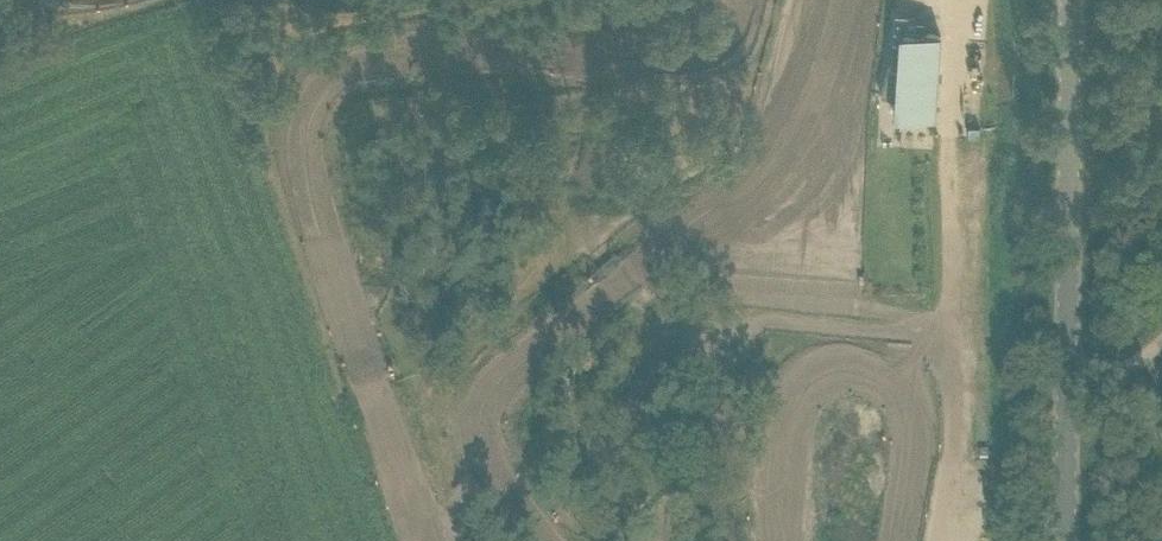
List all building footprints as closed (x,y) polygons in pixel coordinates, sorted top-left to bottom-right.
[(934,117),(940,34),(899,31),(896,68),(888,66),(880,94),(894,99),(893,114),(934,117)]
